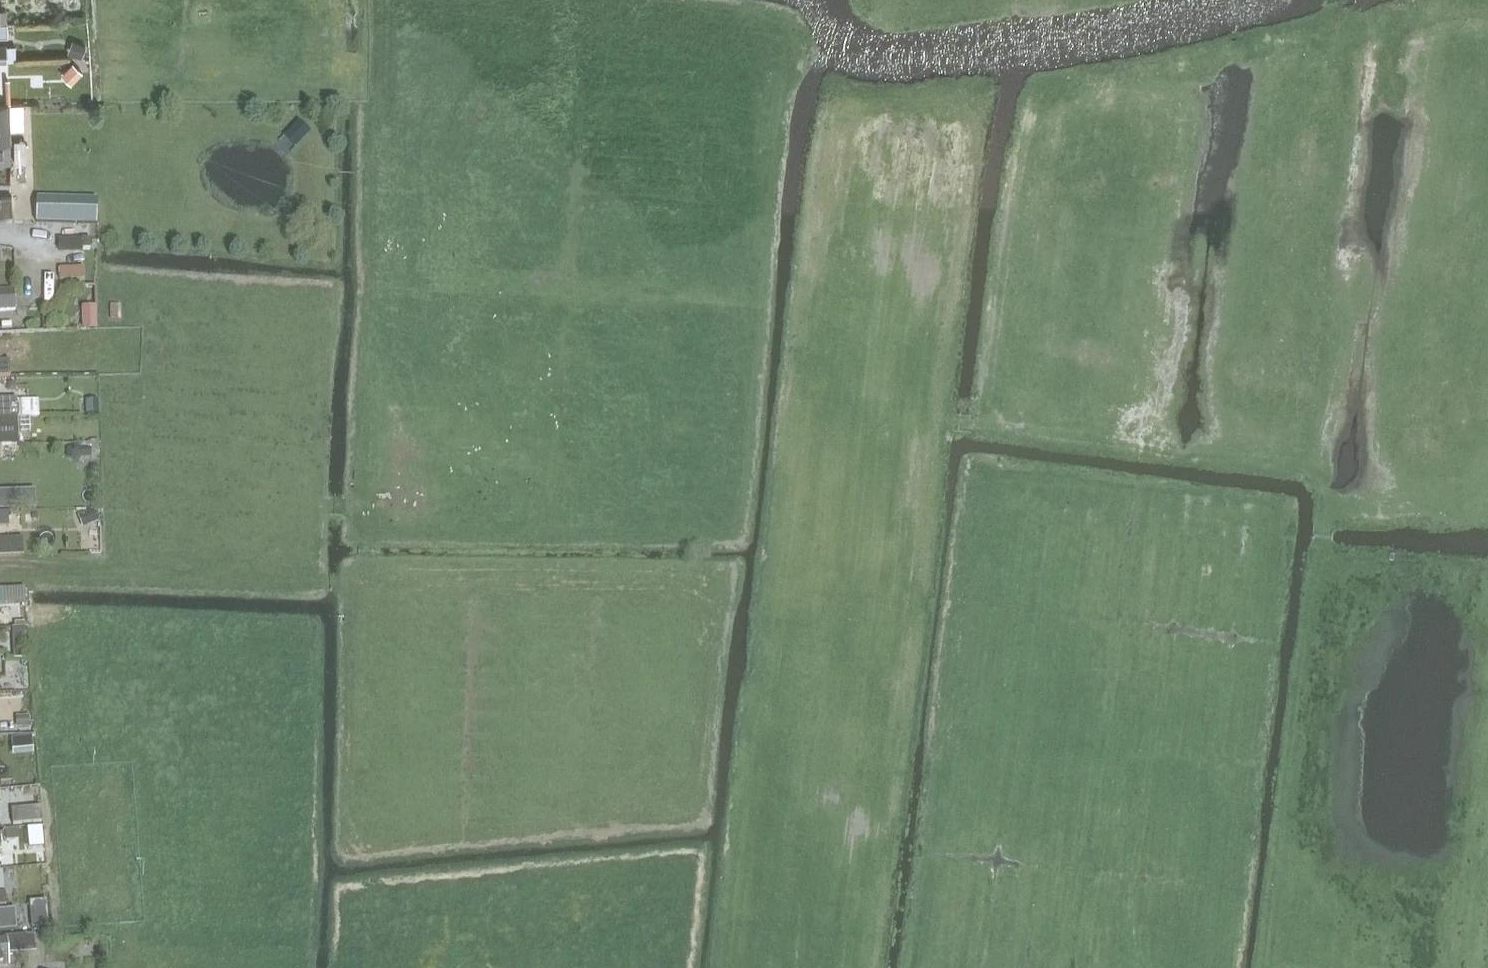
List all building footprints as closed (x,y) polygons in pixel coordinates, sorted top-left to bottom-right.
[(85,47),(75,43),(72,52),(81,56),(85,47)] [(72,64),(65,71),(75,80),(81,73),(72,64)] [(10,144),(9,104),(0,105),(0,145),(10,144)] [(24,126),(24,104),(11,104),(11,126),(24,126)] [(298,121),(288,131),(301,143),(310,132),(298,121)] [(10,144),(0,145),(0,163),(11,163),(10,144)] [(0,197),(0,223),(12,222),(11,196),(0,197)] [(96,198),(36,197),(35,223),(96,224),(96,198)] [(85,265),(61,267),(62,278),(85,277),(85,265)] [(0,291),(0,310),(15,310),(14,290),(0,291)] [(81,306),(81,329),(96,328),(96,305),(81,306)] [(9,378),(9,362),(0,362),(0,378),(9,378)] [(17,417),(17,397),(0,397),(0,418),(17,417)] [(85,415),(98,414),(98,403),(85,403),(85,415)] [(0,418),(0,443),(18,442),(17,417),(0,418)] [(73,445),(67,449),(67,458),(73,461),(80,457),(90,457),(90,448),(79,449),(73,445)] [(15,473),(15,446),(0,447),(0,491),(25,490),(25,473),(15,473)] [(0,492),(0,511),(21,510),(20,492),(0,492)] [(92,510),(82,514),(87,526),(97,522),(92,510)] [(23,538),(0,539),(0,556),(23,555),(23,538)] [(24,597),(24,589),(0,589),(0,604),(24,603),(24,597)] [(24,649),(12,649),(12,657),(24,657),(24,649)] [(28,717),(19,717),(19,727),(29,726),(28,717)] [(28,809),(12,810),(14,826),(29,824),(28,809)] [(44,847),(42,828),(27,829),(28,848),(44,847)] [(14,910),(0,911),(0,931),(16,929),(14,910)] [(38,952),(36,935),(6,937),(6,941),(0,941),(0,967),(8,966),(7,954),(38,952)]
